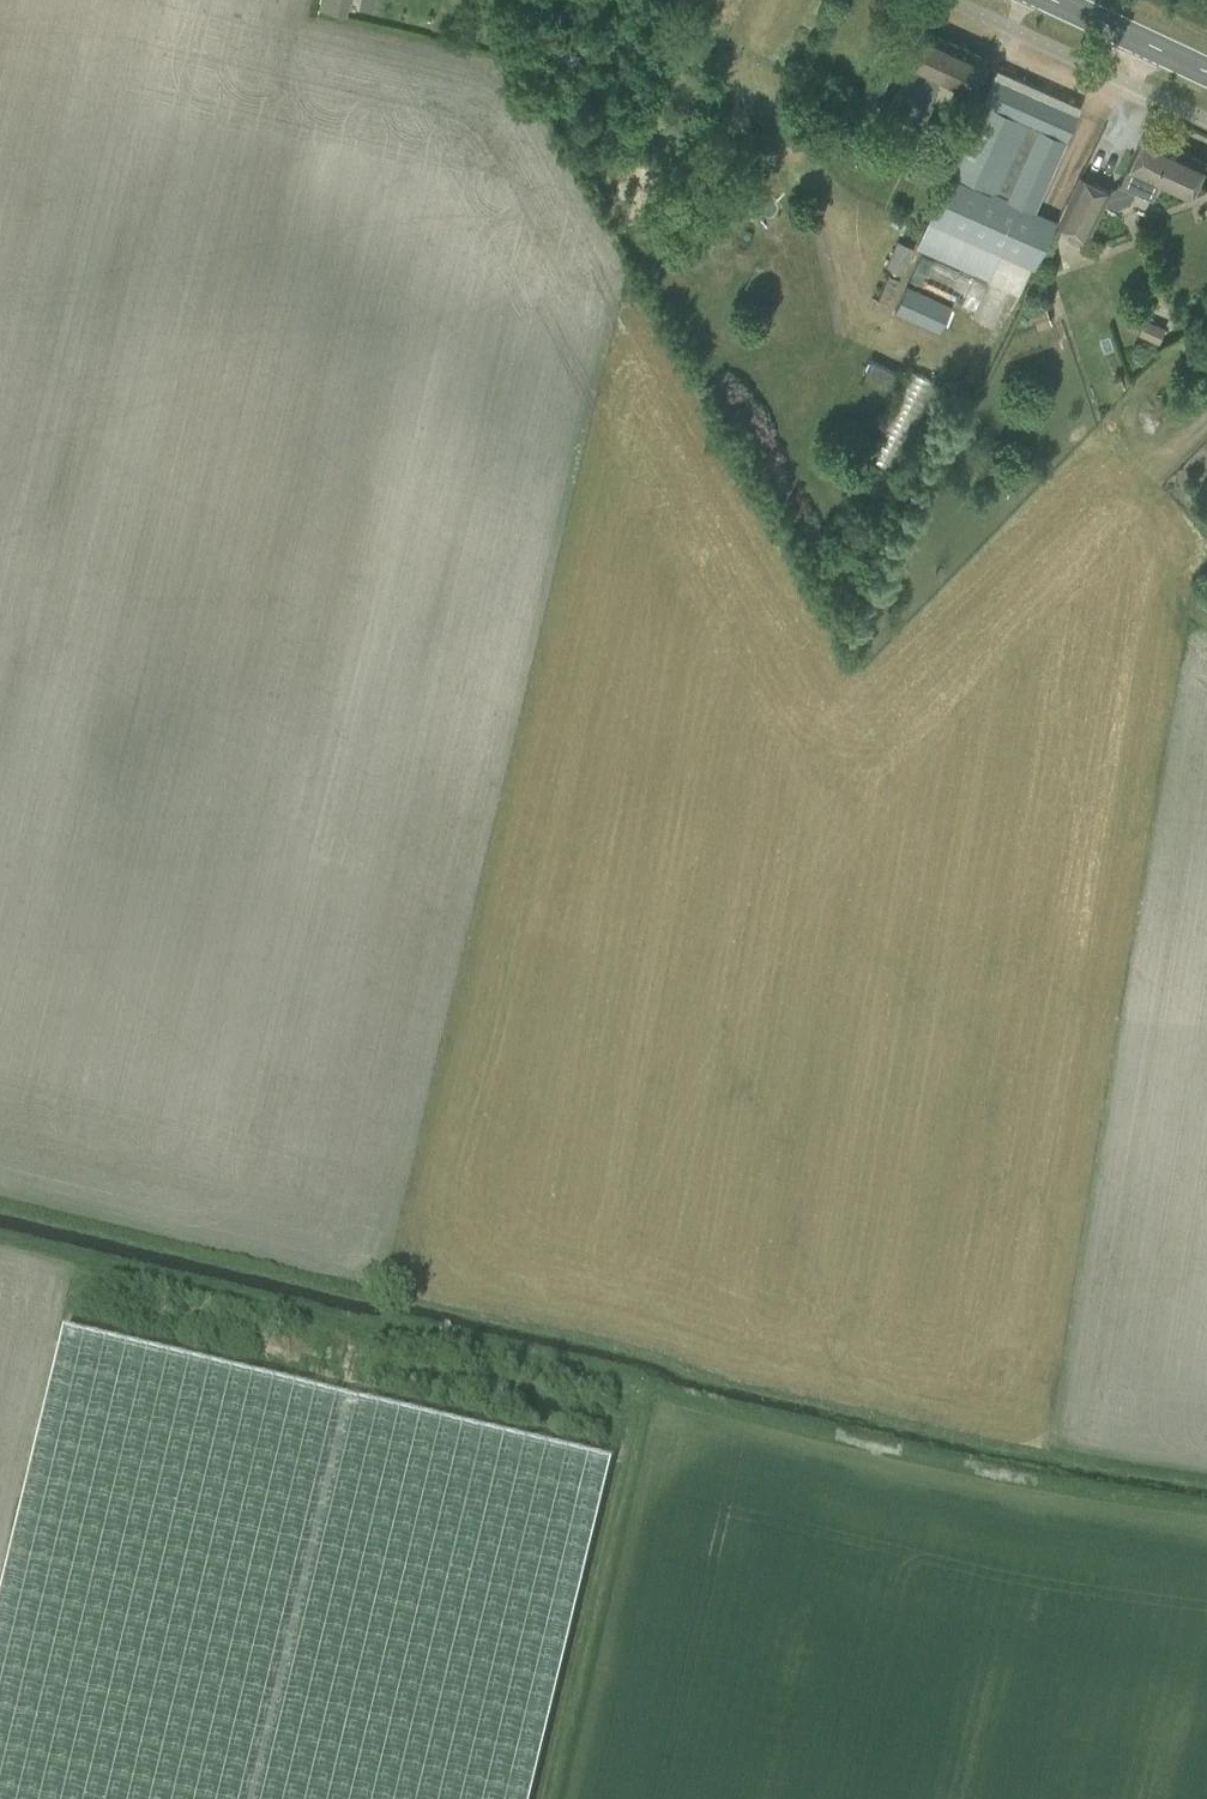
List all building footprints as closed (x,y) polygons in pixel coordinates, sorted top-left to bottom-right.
[(916,51),(892,104),(894,105),(899,107),(904,109),(910,97),(929,105),(931,101),(941,79),(971,93),(977,80),(987,58),(926,30),(916,51)] [(918,245),(988,277),(1000,250),(1034,266),(1055,222),(1032,212),(1077,113),(994,75),(982,103),(918,245)] [(1144,133),(1121,183),(1153,197),(1159,183),(1189,196),(1205,162),(1144,133)] [(1081,178),(1058,226),(1087,239),(1110,192),(1081,178)] [(673,221),(657,229),(665,244),(680,235),(673,221)] [(899,240),(886,267),(901,274),(914,247),(899,240)] [(923,252),(910,283),(974,312),(987,281),(923,252)] [(1046,306),(1032,311),(1038,328),(1052,323),(1046,306)] [(870,359),(864,372),(890,384),(896,372),(870,359)] [(911,368),(878,442),(902,453),(935,379),(911,368)] [(0,1605),(0,1798),(526,1798),(605,1463),(66,1332),(0,1605)]
